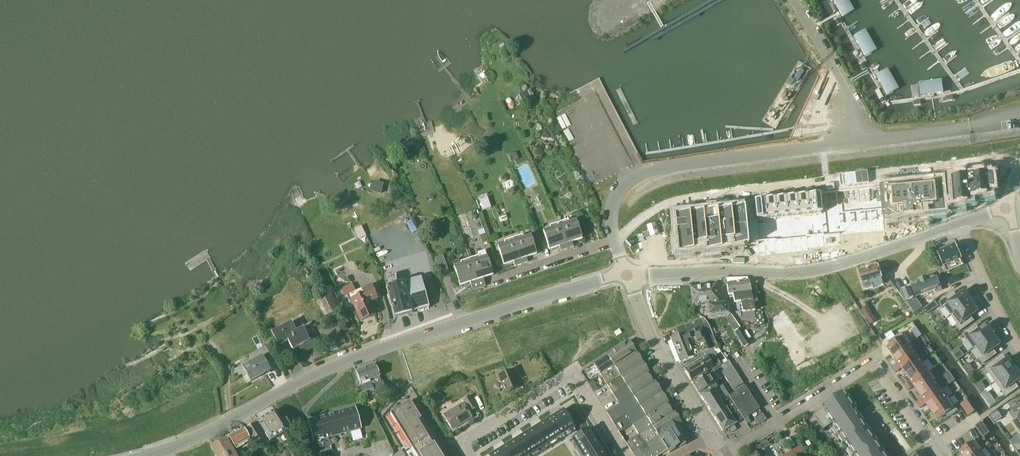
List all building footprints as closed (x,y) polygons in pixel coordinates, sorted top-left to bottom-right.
[(841,20),(853,13),(845,0),(830,0),(841,20)] [(863,31),(851,38),(864,59),(875,52),(863,31)] [(885,70),(874,77),(886,98),(897,92),(885,70)] [(918,87),(920,99),(943,95),(941,81),(917,84),(918,87)] [(516,152),(508,156),(511,163),(519,159),(516,152)] [(757,189),(686,189),(686,221),(751,221),(756,221),(756,230),(776,231),(776,235),(809,235),(809,231),(830,231),(830,219),(890,219),(890,208),(945,208),(945,200),(984,200),(984,170),(952,170),(952,181),(757,181),(757,189)] [(558,224),(567,249),(573,247),(572,242),(582,239),(575,220),(568,222),(568,221),(558,224)] [(561,251),(567,249),(558,224),(550,227),(549,228),(543,230),(549,250),(559,247),(561,251)] [(513,239),(522,264),(528,262),(526,258),(536,254),(529,235),(523,237),(522,236),(513,239)] [(515,267),(522,264),(513,239),(504,242),(504,244),(498,246),(504,266),(514,262),(515,267)] [(955,244),(937,252),(938,253),(944,267),(944,266),(961,259),(962,259),(955,244)] [(479,257),(469,260),(477,283),(471,285),(473,291),(486,287),(483,278),(492,275),(486,256),(479,258),(479,257)] [(931,259),(925,261),(928,268),(933,266),(931,259)] [(470,283),(471,285),(477,283),(469,260),(460,263),(460,265),(454,267),(460,286),(470,283)] [(871,282),(881,279),(877,265),(859,271),(864,290),(872,287),(871,282)] [(933,293),(941,290),(936,276),(911,285),(915,296),(932,290),(933,293)] [(394,317),(429,308),(421,278),(386,288),(394,317)] [(825,281),(816,283),(820,300),(829,298),(825,281)] [(752,301),(756,301),(755,296),(751,296),(748,282),(726,284),(728,296),(732,296),(734,303),(740,303),(742,313),(754,312),(752,301)] [(816,283),(808,285),(812,302),(820,300),(816,283)] [(369,302),(376,298),(371,286),(364,290),(363,288),(348,295),(361,321),(375,314),(369,302)] [(715,286),(690,289),(692,304),(707,303),(709,315),(723,314),(726,313),(725,304),(717,304),(715,286)] [(798,289),(790,291),(793,306),(802,304),(798,289)] [(788,291),(780,293),(785,308),(793,306),(788,291)] [(951,316),(971,302),(970,301),(972,300),(966,291),(955,299),(951,294),(939,302),(943,308),(945,307),(951,316)] [(331,305),(330,308),(333,312),(340,309),(336,302),(331,305)] [(612,302),(604,304),(608,318),(616,316),(615,311),(617,311),(615,304),(612,304),(612,302)] [(971,303),(971,302),(951,316),(958,325),(956,326),(960,332),(972,323),(969,318),(977,311),(977,310),(978,309),(973,302),(971,303)] [(604,304),(598,306),(602,320),(608,318),(604,304)] [(598,306),(592,308),(597,322),(602,320),(598,306)] [(867,306),(861,310),(866,318),(872,314),(867,306)] [(592,308),(586,310),(591,324),(597,322),(592,308)] [(726,313),(723,314),(734,332),(740,328),(730,312),(726,313)] [(346,319),(338,323),(341,329),(349,325),(346,319)] [(707,351),(716,347),(708,327),(702,319),(684,326),(687,334),(684,335),(684,334),(670,340),(679,363),(693,358),(707,351)] [(280,334),(274,337),(279,346),(286,360),(306,349),(307,350),(318,345),(312,334),(308,336),(303,328),(297,331),(294,327),(292,322),(277,330),(280,334)] [(963,334),(973,349),(993,335),(992,334),(994,333),(988,324),(977,332),(973,327),(963,334)] [(740,328),(734,332),(744,347),(749,344),(740,328)] [(892,332),(885,337),(886,338),(889,342),(891,345),(888,348),(894,357),(910,346),(902,333),(895,337),(893,334),(892,332)] [(973,349),(974,349),(976,348),(982,357),(980,358),(984,364),(994,356),(991,351),(1000,345),(993,335),(973,349)] [(593,364),(600,375),(633,353),(626,343),(593,364)] [(916,355),(910,346),(894,357),(899,363),(895,366),(899,371),(902,368),(900,366),(916,355)] [(721,365),(713,353),(711,349),(704,354),(706,357),(684,370),(690,381),(712,368),(713,370),(721,365)] [(634,353),(633,353),(600,375),(606,384),(640,363),(634,353)] [(916,355),(900,366),(902,368),(906,375),(923,364),(916,355)] [(250,381),(270,370),(262,357),(249,364),(247,360),(241,363),(243,367),(242,368),(250,381)] [(985,368),(995,382),(1014,369),(1015,369),(1008,359),(999,365),(995,360),(985,368)] [(640,363),(606,384),(612,395),(646,374),(640,363)] [(913,384),(929,373),(923,364),(906,375),(911,381),(907,384),(911,389),(914,386),(913,384)] [(374,366),(365,369),(369,381),(379,378),(374,366)] [(721,372),(726,381),(737,375),(732,366),(721,372)] [(365,369),(356,372),(360,384),(369,381),(365,369)] [(498,376),(506,395),(519,390),(516,384),(522,382),(516,369),(511,372),(511,371),(498,376)] [(1013,384),(1019,379),(1019,376),(1015,369),(1014,369),(995,382),(1006,397),(1016,390),(1013,384)] [(618,405),(653,383),(647,373),(646,374),(612,395),(618,405)] [(929,373),(913,384),(914,386),(919,393),(935,381),(929,373)] [(711,392),(717,388),(708,374),(692,385),(698,395),(707,389),(709,392),(710,391),(711,392)] [(737,375),(726,381),(732,390),(742,383),(737,375)] [(935,381),(919,393),(923,399),(920,401),(923,406),(927,404),(925,401),(941,391),(941,390),(935,381)] [(385,390),(382,382),(374,384),(377,393),(385,390)] [(618,405),(606,413),(619,433),(632,425),(665,404),(653,384),(653,383),(618,405)] [(717,388),(711,392),(710,391),(709,392),(707,389),(698,395),(723,433),(723,432),(729,428),(733,426),(743,419),(746,417),(759,409),(744,387),(729,396),(722,385),(719,387),(717,388)] [(941,391),(925,401),(927,404),(931,410),(947,399),(941,391)] [(427,400),(428,400),(439,401),(440,394),(429,392),(428,392),(427,399),(427,400)] [(822,408),(812,415),(823,430),(832,423),(855,455),(885,455),(883,453),(842,393),(821,407),(822,408)] [(468,413),(476,409),(469,397),(462,401),(463,403),(443,416),(452,430),(471,418),(468,413)] [(947,399),(931,410),(937,420),(946,413),(949,417),(958,411),(949,397),(947,399)] [(410,401),(389,414),(416,455),(440,455),(418,421),(421,419),(410,401)] [(967,401),(961,405),(969,416),(975,412),(967,401)] [(665,404),(632,425),(638,435),(672,414),(673,413),(666,403),(665,404)] [(1012,411),(1017,418),(1012,422),(1019,434),(1019,405),(1012,411)] [(327,416),(308,421),(314,442),(328,438),(328,439),(361,429),(355,408),(327,415),(327,416)] [(286,420),(281,423),(274,411),(257,421),(259,425),(259,426),(260,426),(269,441),(286,432),(286,431),(291,428),(286,420)] [(491,455),(527,455),(573,427),(563,411),(491,455)] [(998,411),(994,414),(995,415),(992,417),(995,422),(1002,417),(998,411)] [(625,443),(632,454),(639,450),(642,455),(650,450),(647,446),(650,444),(649,443),(658,437),(678,424),(672,414),(638,435),(625,443)] [(756,419),(759,424),(765,420),(762,415),(756,419)] [(982,422),(976,426),(984,437),(989,433),(982,422)] [(679,423),(678,424),(658,437),(667,450),(669,453),(690,440),(679,423)] [(252,440),(260,435),(254,424),(245,428),(252,440)] [(244,429),(229,437),(236,450),(243,446),(241,442),(243,441),(246,445),(251,442),(248,438),(244,429)] [(572,439),(572,440),(582,455),(605,455),(588,429),(572,439)] [(650,444),(657,455),(667,450),(658,437),(649,443),(650,444)] [(212,447),(217,455),(234,455),(225,440),(212,447)] [(960,452),(963,455),(974,455),(981,451),(980,450),(975,442),(960,452)] [(647,446),(650,450),(642,455),(643,455),(657,455),(650,444),(647,446)] [(783,454),(784,455),(795,455),(803,451),(799,445),(783,454)]
